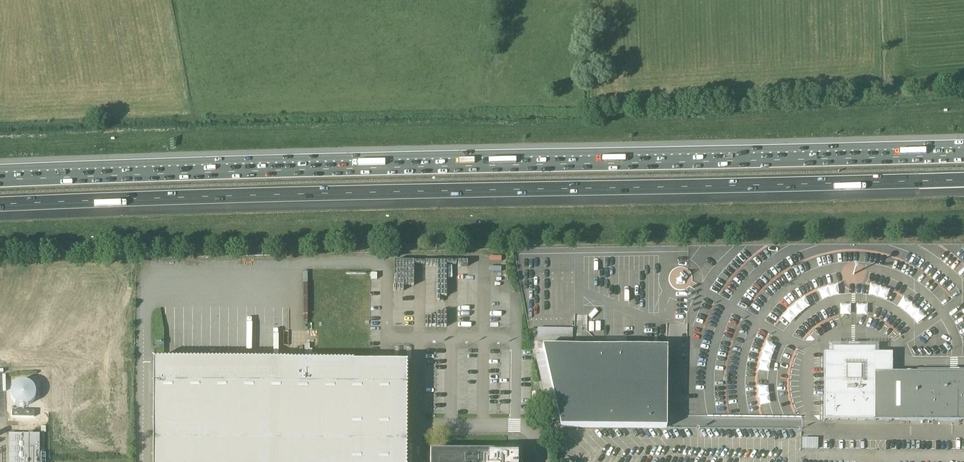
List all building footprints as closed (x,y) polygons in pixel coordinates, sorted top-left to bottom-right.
[(865,285),(862,296),(894,304),(893,309),(914,326),(921,317),(900,299),(898,298),(892,294),(886,292),(882,289),(865,285)] [(832,286),(813,289),(816,301),(834,297),(832,286)] [(783,326),(806,309),(800,300),(776,317),(783,326)] [(835,303),(835,317),(846,316),(845,303),(843,303),(835,303)] [(569,339),(569,326),(530,325),(530,338),(569,339)] [(667,347),(542,346),(560,427),(666,428),(667,347)] [(824,420),(874,420),(963,421),(963,372),(957,372),(957,370),(950,370),(950,372),(875,372),(875,348),(832,347),(832,353),(824,353),(824,420)] [(224,360),(224,349),(213,349),(213,360),(224,360)] [(408,363),(154,361),(153,461),(407,461),(408,363)] [(568,436),(585,455),(589,451),(572,433),(568,436)] [(39,434),(9,434),(8,461),(39,461),(39,434)] [(672,436),(668,440),(686,456),(690,453),(672,436)] [(517,456),(511,456),(511,455),(510,455),(510,456),(508,456),(508,451),(507,451),(430,451),(430,461),(517,461),(517,456)]
